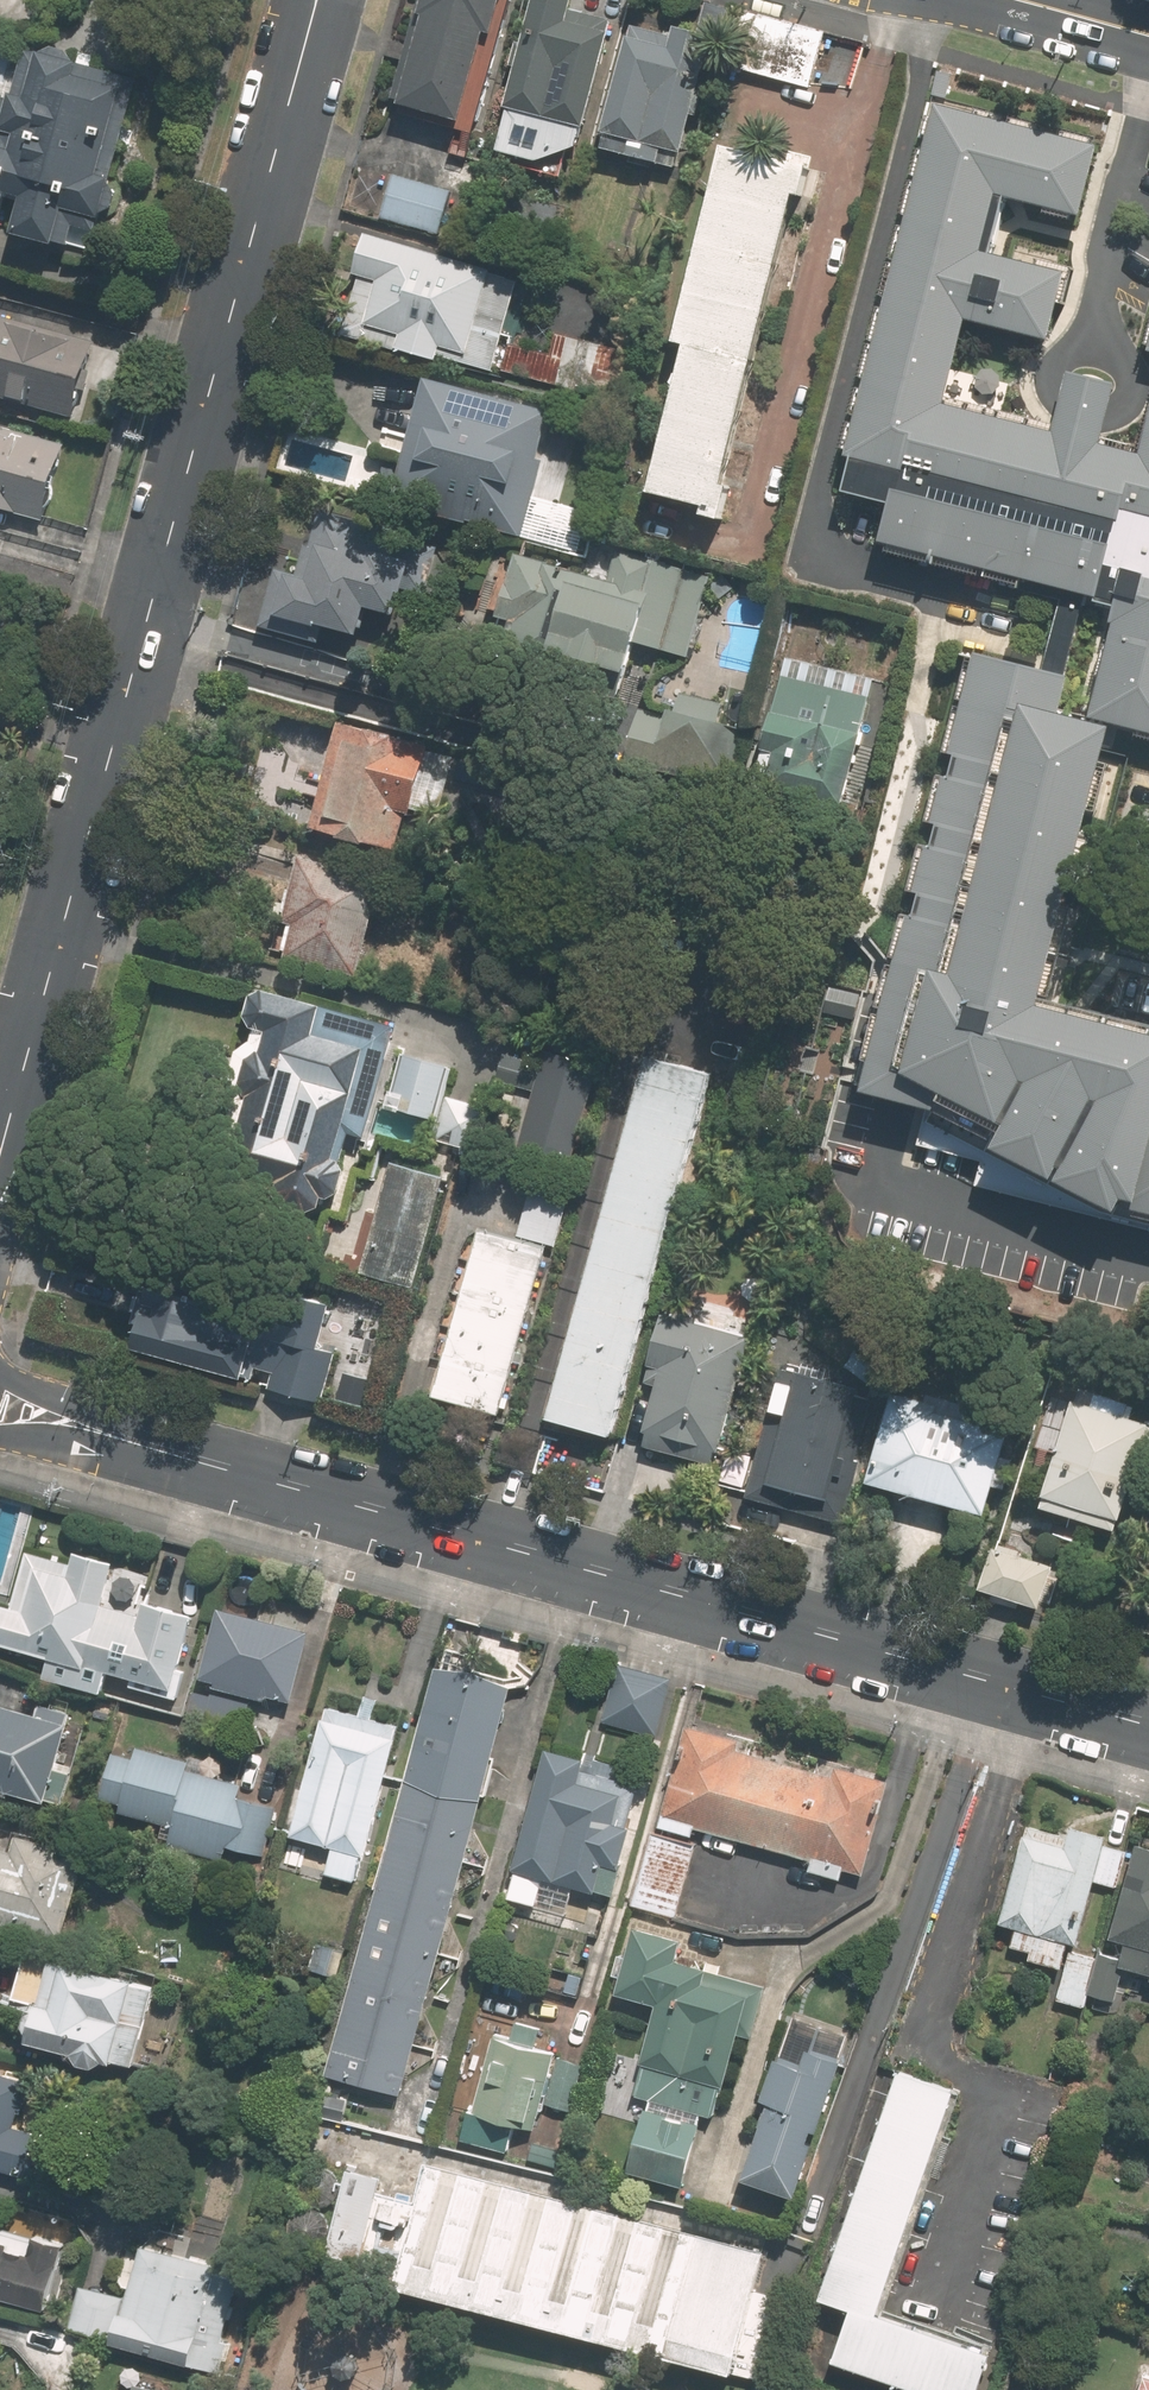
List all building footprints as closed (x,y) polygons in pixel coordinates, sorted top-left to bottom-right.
[(399,91),(461,107),(485,19),(493,21),(498,0),(423,0),(399,91)] [(583,113),(585,113),(609,20),(566,8),(568,0),(530,0),(506,93),(509,94),(498,136),(539,149),(578,135),(583,113)] [(831,32),(753,8),(735,66),(814,89),(831,32)] [(630,25),(628,25),(603,119),(607,121),(602,139),(675,158),(679,141),(681,142),(713,25),(676,15),(673,27),(633,16),(630,25)] [(149,78),(88,63),(90,58),(51,49),(51,52),(37,48),(26,91),(22,90),(13,128),(0,125),(0,222),(13,225),(23,189),(37,193),(28,230),(82,243),(86,227),(109,233),(149,78)] [(976,386),(993,319),(1057,335),(1075,266),(995,246),(1013,179),(1096,201),(1114,132),(958,91),(856,477),(900,489),(892,521),(1127,582),(1095,705),(1148,719),(1148,431),(976,386)] [(706,518),(727,523),(735,491),(728,489),(797,203),(807,206),(816,167),(727,146),(679,345),(693,348),(657,496),(708,508),(706,518)] [(452,184),(393,167),(380,212),(439,229),(452,184)] [(493,259),(366,222),(354,262),(361,264),(343,325),(436,353),(438,348),(493,363),(519,274),(491,265),(493,259)] [(508,371),(611,398),(625,344),(604,339),(611,310),(575,301),(568,330),(548,325),(543,344),(516,337),(508,371)] [(80,417),(100,345),(0,318),(0,395),(80,417)] [(552,398),(427,365),(392,491),(588,544),(595,517),(534,501),(543,470),(533,467),(552,398)] [(0,425),(0,503),(49,516),(68,443),(0,425)] [(650,481),(619,474),(608,525),(639,532),(650,481)] [(280,560),(263,624),(324,640),(329,624),(371,636),(380,603),(409,610),(417,580),(431,584),(439,556),(396,545),(401,526),(319,504),(302,566),(280,560)] [(649,641),(691,655),(717,575),(627,545),(616,577),(523,547),(499,621),(641,668),(649,641)] [(879,673),(789,654),(774,726),(785,729),(774,781),(853,797),(879,673)] [(1148,1212),(1148,1017),(1057,994),(1123,727),(1060,711),(1067,682),(986,662),(882,1084),(939,1098),(1132,1207),(1148,1212)] [(633,751),(736,783),(753,727),(678,704),(676,712),(648,703),(633,751)] [(446,816),(466,738),(350,707),(319,827),(412,851),(423,810),(446,816)] [(390,865),(305,846),(281,958),(366,977),(390,865)] [(408,1015),(257,975),(227,1089),(254,1096),(222,1218),(334,1247),(364,1130),(377,1133),(408,1015)] [(508,1046),(499,1079),(536,1089),(518,1159),(577,1175),(609,1057),(549,1041),(545,1056),(508,1046)] [(434,1139),(477,1149),(489,1102),(453,1094),(462,1058),(411,1045),(396,1105),(440,1115),(434,1139)] [(647,1047),(548,1407),(613,1425),(712,1064),(647,1047)] [(457,1172),(399,1156),(365,1280),(422,1296),(457,1172)] [(572,1182),(533,1172),(517,1228),(548,1236),(547,1238),(556,1241),(572,1182)] [(481,1218),(435,1383),(502,1402),(547,1238),(548,1236),(517,1228),(481,1218)] [(284,1290),(152,1251),(133,1314),(148,1319),(140,1344),(367,1412),(400,1305),(290,1272),(284,1290)] [(648,1442),(728,1462),(760,1335),(669,1312),(652,1379),(664,1382),(648,1442)] [(876,1382),(787,1356),(746,1494),(835,1520),(876,1382)] [(1000,1390),(910,1368),(882,1478),(996,1507),(1017,1424),(993,1418),(1000,1390)] [(1081,1384),(1050,1508),(1130,1528),(1148,1452),(1148,1417),(1133,1413),(1137,1398),(1081,1384)] [(1062,1562),(998,1540),(983,1585),(1047,1607),(1062,1562)] [(39,1678),(102,1696),(108,1676),(172,1694),(194,1613),(140,1598),(135,1617),(113,1611),(118,1592),(108,1589),(115,1564),(72,1552),(68,1567),(23,1555),(8,1606),(0,1604),(0,1646),(44,1658),(39,1678)] [(309,1636),(212,1610),(194,1679),(290,1705),(309,1636)] [(527,1683),(448,1661),(331,2073),(410,2095),(527,1683)] [(669,1679),(615,1665),(600,1723),(654,1737),(669,1679)] [(255,1703),(201,1686),(189,1724),(243,1741),(255,1703)] [(400,1719),(328,1698),(324,1710),(322,1710),(288,1829),(331,1841),(323,1868),(353,1876),(361,1849),(362,1850),(400,1719)] [(34,1707),(31,1717),(0,1708),(0,1793),(61,1810),(82,1735),(68,1731),(71,1717),(34,1707)] [(844,1869),(863,1875),(892,1780),(828,1761),(824,1773),(732,1745),(735,1733),(687,1719),(654,1828),(688,1838),(692,1824),(805,1857),(802,1868),(841,1879),(844,1869)] [(260,1856),(274,1806),(239,1796),(242,1787),(214,1779),(217,1769),(131,1745),(129,1755),(109,1750),(96,1797),(115,1803),(113,1809),(169,1825),(161,1850),(218,1866),(224,1846),(260,1856)] [(621,1829),(633,1789),(580,1773),(584,1759),(544,1747),(499,1901),(562,1919),(566,1907),(604,1918),(630,1832),(621,1829)] [(1089,2007),(1102,1957),(1085,1951),(1104,1882),(1122,1887),(1133,1849),(1114,1844),(1120,1825),(1078,1814),(1073,1833),(1035,1823),(1007,1921),(1021,1925),(1016,1944),(1038,1950),(1036,1958),(1069,1967),(1060,1999),(1089,2007)] [(0,1839),(0,1914),(73,1937),(101,1849),(27,1826),(21,1846),(0,1839)] [(1139,1835),(1119,1937),(1133,1939),(1130,1955),(1108,1951),(1099,1994),(1120,1999),(1128,1964),(1148,1968),(1148,1837),(1139,1835)] [(640,2066),(631,2097),(648,2102),(699,2116),(713,2120),(736,2035),(750,2039),(765,1987),(675,1962),(680,1943),(632,1929),(613,1995),(654,2007),(638,2066),(640,2066)] [(348,1948),(318,1939),(309,1969),(338,1978),(348,1948)] [(188,1987),(34,1941),(8,2027),(163,2073),(188,1987)] [(739,2182),(794,2201),(848,2039),(784,2017),(756,2102),(765,2105),(739,2182)] [(543,2132),(550,2107),(569,2112),(583,2059),(563,2054),(566,2044),(545,2038),(549,2026),(522,2018),(518,2031),(501,2026),(470,2140),(519,2154),(526,2128),(543,2132)] [(0,2060),(0,2166),(57,2183),(77,2114),(37,2102),(46,2074),(0,2060)] [(913,2063),(832,2289),(864,2300),(844,2358),(935,2389),(993,2389),(1007,2349),(894,2309),(974,2084),(913,2063)] [(696,2125),(699,2116),(648,2102),(645,2111),(696,2125)] [(645,2111),(642,2110),(624,2173),(681,2189),(698,2126),(696,2125),(645,2111)] [(734,2363),(764,2246),(425,2159),(415,2197),(376,2187),(380,2173),(347,2165),(323,2257),(734,2363)] [(301,2185),(303,2192),(307,2197),(313,2200),(320,2201),(327,2200),(332,2197),(337,2192),(339,2185),(339,2179),(337,2172),(332,2167),(327,2164),(321,2163),(316,2163),(310,2165),(306,2169),(303,2173),(301,2178),(301,2185)] [(292,2227),(294,2234),(298,2239),(304,2242),(311,2243),(317,2242),(323,2239),(328,2234),(330,2227),(330,2221),(328,2214),(323,2209),(318,2206),(312,2205),(307,2205),(301,2207),(297,2211),(294,2215),(292,2221),(292,2227)] [(0,2206),(0,2294),(55,2308),(76,2225),(0,2206)] [(91,2275),(76,2324),(251,2378),(260,2349),(228,2339),(255,2254),(137,2217),(117,2283),(91,2275)] [(145,2379),(142,2389),(187,2389),(145,2379)]
